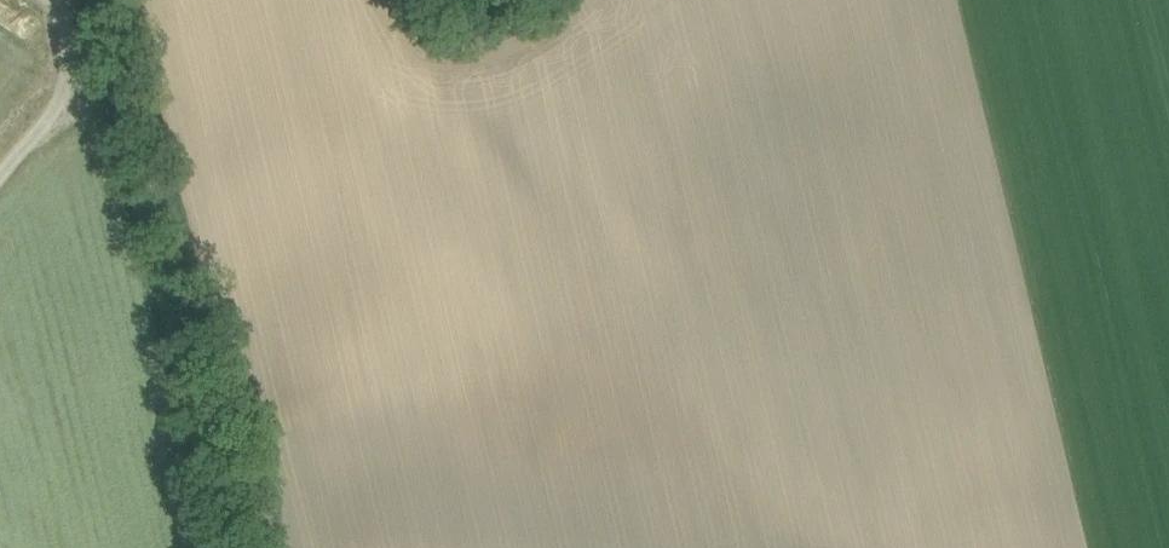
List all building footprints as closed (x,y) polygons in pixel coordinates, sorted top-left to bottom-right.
[(0,21),(0,105),(41,52),(0,21)]
